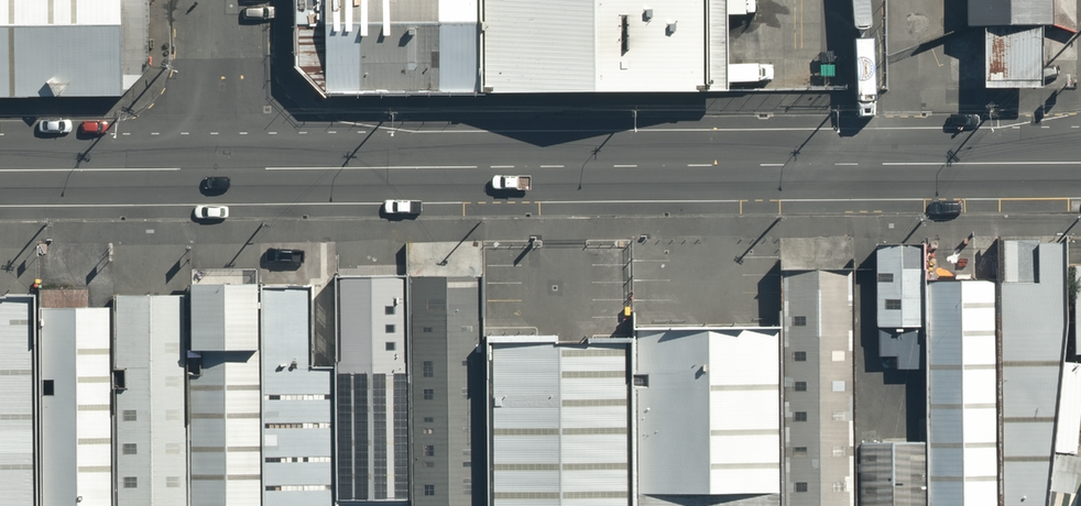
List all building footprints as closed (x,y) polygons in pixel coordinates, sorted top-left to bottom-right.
[(121,99),(148,81),(147,0),(0,0),(0,101),(121,99)] [(321,102),(483,101),(482,0),(292,0),(292,78),(321,102)] [(722,0),(482,0),(483,101),(722,101),(722,0)] [(1054,0),(965,0),(965,35),(985,34),(1047,34),(1055,34),(1054,0)] [(1048,96),(1047,34),(985,34),(985,97),(1048,96)] [(999,505),(1052,505),(1071,288),(1071,252),(997,252),(998,289),(999,505)] [(774,257),(774,336),(776,505),(850,505),(850,452),(848,257),(774,257)] [(923,337),(923,289),(923,258),(873,259),(874,337),(923,337)] [(414,505),(486,505),(484,336),(484,279),(412,280),(412,283),(414,505)] [(259,292),(259,282),(187,282),(187,299),(189,505),(261,505),(259,292)] [(335,283),(335,292),(337,505),(414,505),(412,283),(335,283)] [(923,289),(923,337),(925,451),(925,505),(999,505),(998,289),(923,289)] [(335,292),(259,292),(261,505),(337,505),(335,292)] [(0,299),(0,505),(34,505),(33,313),(33,299),(0,299)] [(111,299),(111,313),(113,505),(189,505),(187,299),(111,299)] [(34,505),(113,505),(111,313),(33,313),(34,505)] [(633,336),(484,336),(486,505),(634,505),(633,336)] [(774,336),(633,336),(634,505),(776,505),(774,336)] [(850,505),(925,505),(925,451),(850,452),(850,505)]
